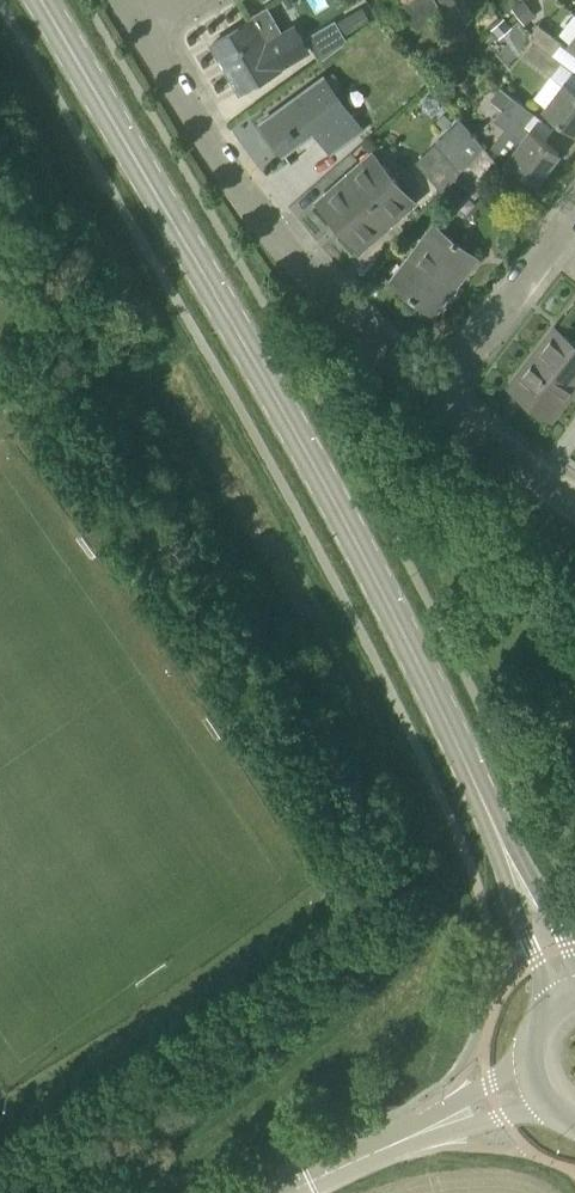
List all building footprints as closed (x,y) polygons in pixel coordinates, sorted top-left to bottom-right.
[(403,3),(388,11),(394,21),(408,14),(417,28),(444,12),(443,11),(436,0),(402,0),(403,3)] [(443,11),(457,4),(455,0),(436,0),(443,11)] [(512,8),(524,23),(536,14),(525,0),(522,0),(512,8)] [(443,11),(444,12),(449,21),(463,13),(457,4),(443,11)] [(513,23),(506,16),(504,18),(493,27),(500,35),(510,25),(513,23)] [(212,43),(214,46),(218,44),(227,59),(229,58),(233,65),(227,69),(240,91),(280,67),(279,65),(308,49),(294,25),(265,42),(252,20),(212,43)] [(344,42),(333,22),(308,37),(321,59),(344,42)] [(543,48),(551,54),(562,40),(539,23),(531,33),(543,48)] [(561,61),(551,54),(543,48),(531,33),(528,36),(533,39),(523,52),(551,73),(561,61)] [(566,47),(574,54),(574,35),(566,47)] [(474,64),(480,58),(470,47),(458,56),(464,63),(474,64)] [(313,132),(320,141),(322,139),(330,151),(361,128),(323,76),(261,122),(284,153),(313,132)] [(564,80),(544,106),(574,130),(574,129),(574,88),(564,80)] [(534,112),(511,95),(493,119),(504,126),(492,143),(537,180),(558,151),(546,142),(547,140),(525,124),(534,112)] [(442,190),(456,175),(483,146),(460,118),(415,161),(442,190)] [(483,146),(456,175),(475,196),(502,168),(483,146)] [(318,200),(336,220),(360,248),(369,239),(368,239),(414,200),(372,153),(318,200)] [(464,191),(452,182),(442,194),(454,204),(464,191)] [(434,314),(435,312),(477,257),(433,223),(390,280),(434,314)] [(554,414),(574,387),(574,365),(565,357),(574,344),(574,342),(555,327),(509,386),(511,387),(551,418),(554,414)]
